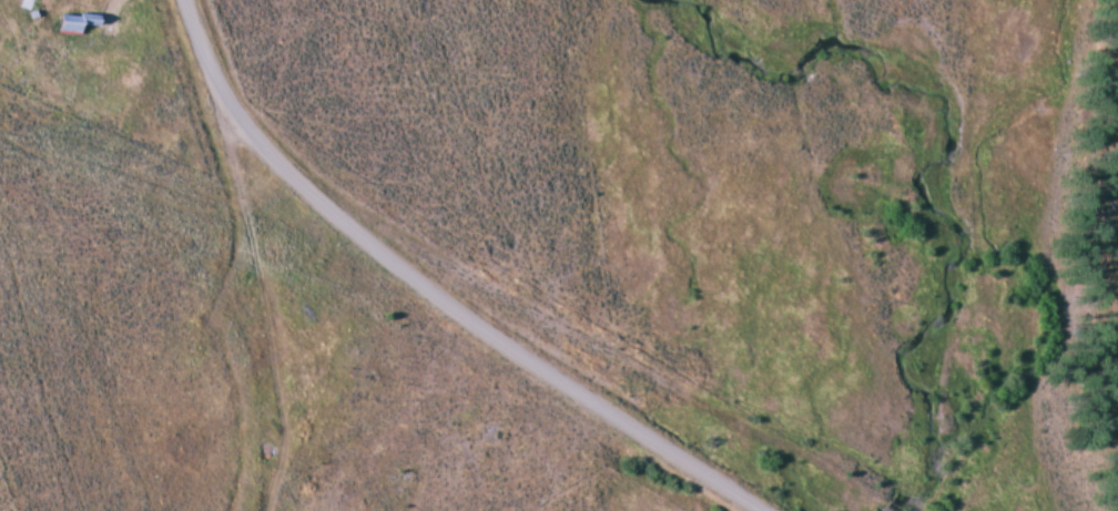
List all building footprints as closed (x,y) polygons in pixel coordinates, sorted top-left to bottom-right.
[(55,31),(77,32),(77,25),(95,26),(96,17),(56,14),(55,31)]
